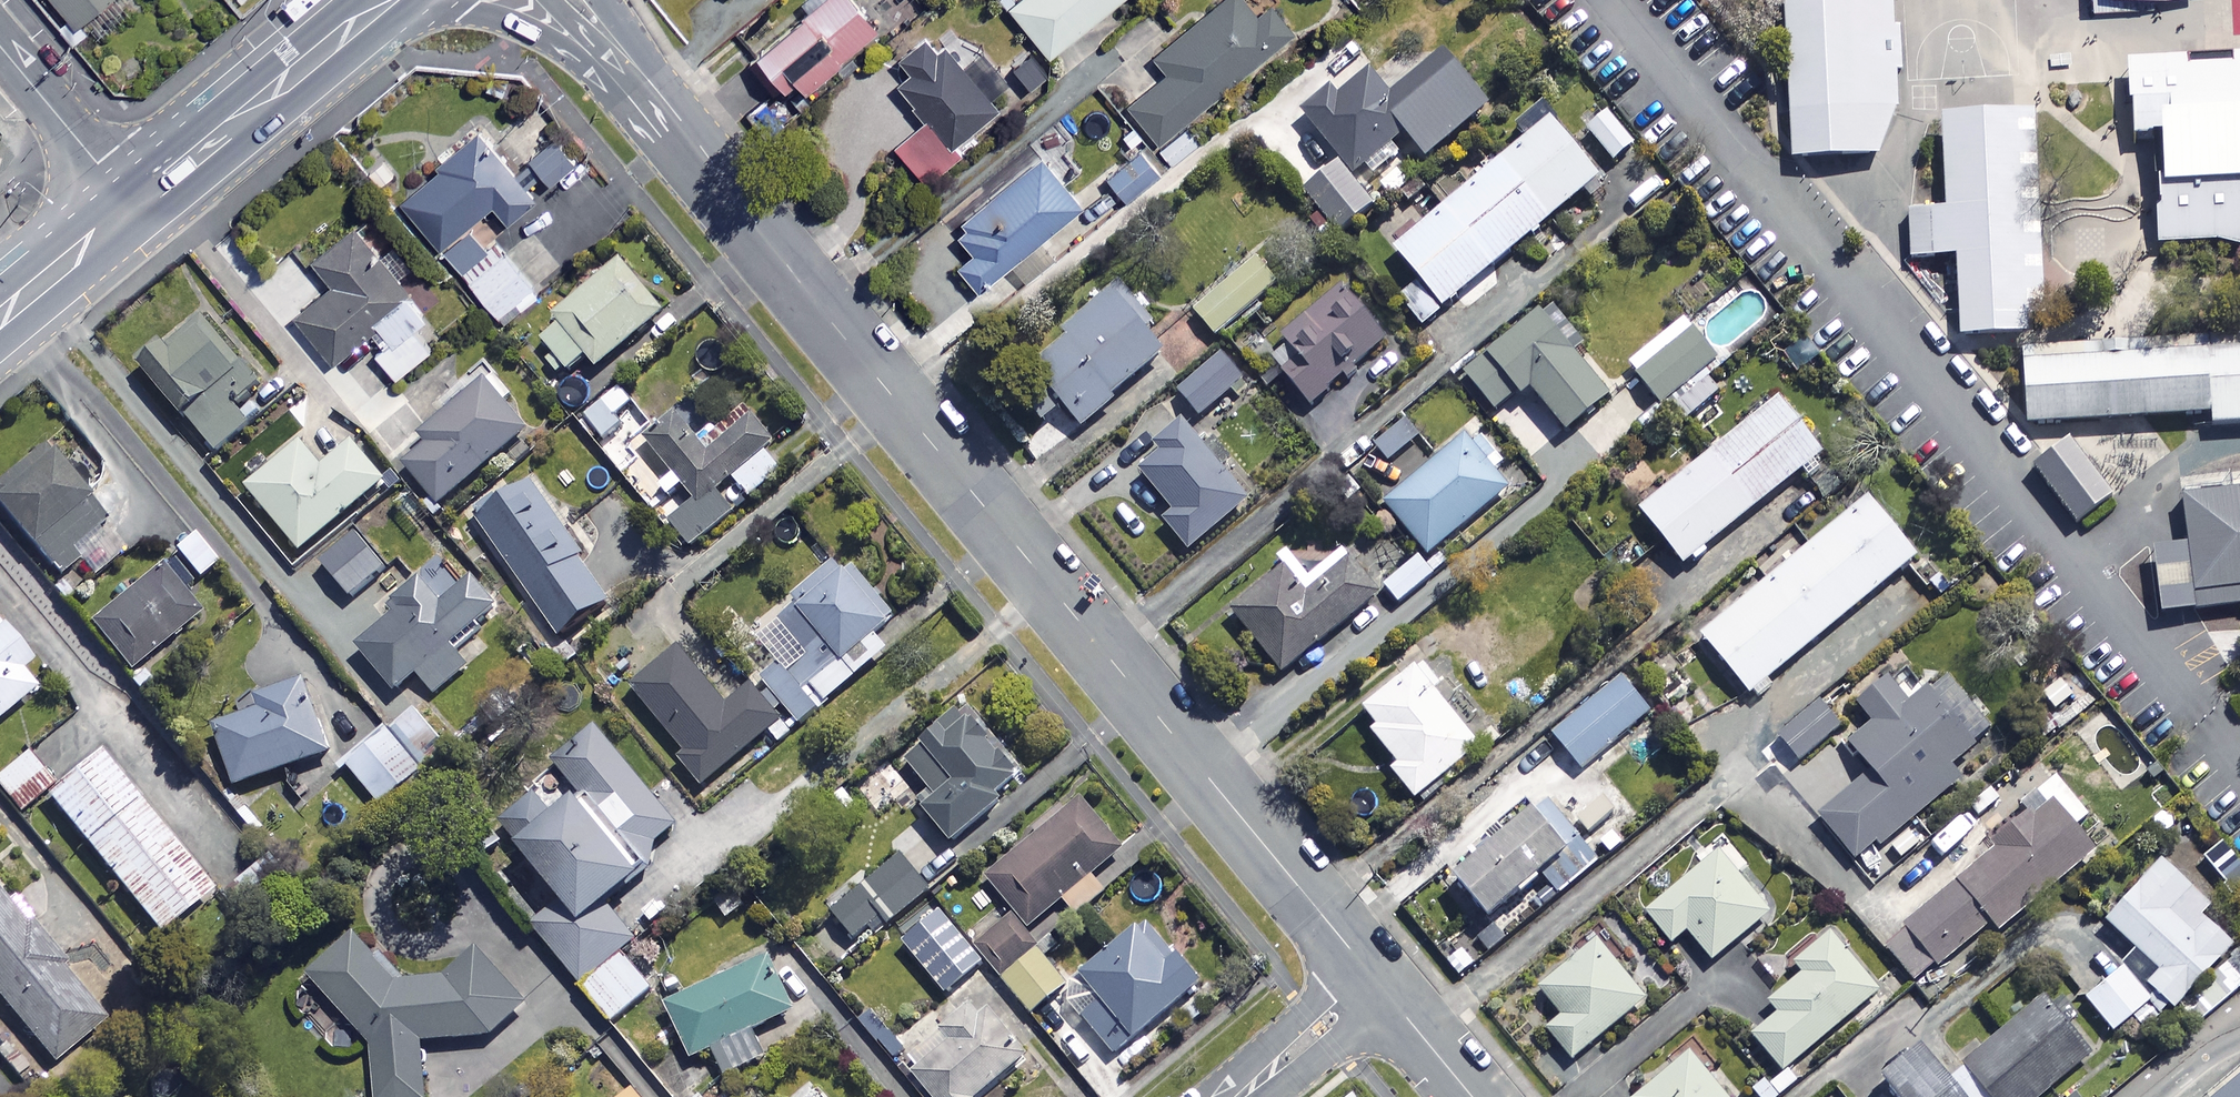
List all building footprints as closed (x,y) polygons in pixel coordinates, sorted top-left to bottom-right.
[(84,31),(120,0),(58,0),(84,31)] [(858,0),(834,0),(755,67),(785,102),(806,84),(817,97),(859,61),(856,57),(885,32),(858,0)] [(1011,10),(1050,59),(1125,0),(1024,0),(1011,10)] [(1172,161),(1196,140),(1179,120),(1288,28),(1266,1),(1252,14),(1240,0),(1215,0),(1149,55),(1162,72),(1124,104),(1172,161)] [(1793,156),(1876,151),(1896,107),(1890,0),(1784,0),(1793,156)] [(775,14),(750,34),(762,49),(787,29),(775,14)] [(967,74),(936,39),(890,80),(932,126),(900,154),(931,189),(966,158),(959,150),(1015,99),(981,62),(967,74)] [(2126,55),(2132,140),(2154,144),(2157,239),(2219,237),(2239,242),(2239,50),(2126,55)] [(1483,109),(1437,54),(1385,97),(1365,72),(1333,98),(1327,91),(1297,116),(1336,164),(1301,193),(1337,236),(1371,209),(1347,180),(1362,167),(1370,177),(1408,145),(1421,160),(1483,109)] [(2030,109),(1945,114),(1950,205),(1903,208),(1906,257),(1951,255),(1956,335),(2042,330),(2030,109)] [(1627,144),(1601,112),(1580,129),(1607,161),(1627,144)] [(1596,177),(1546,118),(1391,248),(1417,279),(1399,295),(1422,323),(1596,177)] [(485,137),(407,205),(465,273),(487,254),(470,235),(500,209),(513,225),(540,202),(485,137)] [(578,166),(555,141),(532,161),(555,187),(578,166)] [(1156,175),(1135,147),(1101,173),(1122,200),(1156,175)] [(954,267),(973,290),(1008,260),(1024,278),(1051,255),(1035,237),(1076,202),(1035,155),(949,228),(970,253),(954,267)] [(433,324),(359,233),(317,268),(336,291),(298,322),(335,367),(381,330),(394,345),(379,357),(400,383),(435,355),(419,335),(433,324)] [(1275,283),(1253,257),(1189,311),(1212,338),(1275,283)] [(474,284),(501,319),(518,306),(524,313),(541,300),(508,258),(474,284)] [(589,359),(602,373),(668,316),(625,267),(538,343),(568,377),(589,359)] [(1149,323),(1114,284),(1022,366),(1075,425),(1156,353),(1138,333),(1149,323)] [(1384,341),(1338,289),(1280,339),(1297,358),(1280,373),(1309,406),(1384,341)] [(1607,395),(1536,311),(1462,373),(1494,411),(1525,385),(1564,431),(1607,395)] [(1715,365),(1681,321),(1624,365),(1657,409),(1715,365)] [(258,382),(209,322),(148,371),(196,432),(258,382)] [(2023,419),(2209,409),(2210,421),(2239,419),(2239,333),(2019,346),(2023,419)] [(1241,381),(1217,354),(1174,392),(1214,437),(1247,409),(1231,391),(1241,381)] [(444,512),(532,439),(509,411),(523,400),(504,376),(428,440),(435,449),(409,470),(444,512)] [(641,421),(620,390),(584,415),(605,446),(641,421)] [(1678,564),(1795,470),(1803,480),(1818,468),(1810,458),(1816,453),(1772,398),(1634,510),(1678,564)] [(610,453),(688,559),(744,517),(738,509),(789,471),(749,416),(707,447),(676,405),(610,453)] [(1418,436),(1403,419),(1371,446),(1386,463),(1418,436)] [(1247,499),(1181,422),(1153,446),(1160,454),(1139,473),(1172,511),(1162,520),(1188,550),(1247,499)] [(1498,463),(1468,428),(1381,502),(1425,554),(1503,488),(1489,471),(1498,463)] [(2041,454),(2030,463),(2074,522),(2111,494),(2066,435),(2041,454)] [(325,472),(304,447),(250,492),(305,557),(387,488),(354,448),(325,472)] [(48,451),(0,492),(0,504),(60,576),(78,561),(89,573),(115,552),(97,530),(107,522),(48,451)] [(2181,490),(2187,540),(2151,544),(2159,609),(2192,605),(2239,599),(2239,483),(2181,490)] [(620,609),(540,488),(504,512),(498,504),(479,516),(565,645),(620,609)] [(1862,496),(1696,635),(1752,703),(1770,688),(1763,679),(1912,555),(1862,496)] [(393,575),(362,538),(328,566),(359,603),(393,575)] [(221,570),(197,541),(179,556),(202,585),(221,570)] [(1375,592),(1338,547),(1306,573),(1290,553),(1225,607),(1278,672),(1375,592)] [(1432,571),(1417,554),(1378,586),(1392,603),(1432,571)] [(888,617),(837,561),(771,619),(797,648),(759,683),(797,726),(882,650),(868,635),(888,617)] [(198,618),(162,575),(94,630),(129,674),(198,618)] [(421,588),(397,608),(404,617),(362,651),(398,697),(421,679),(436,698),(470,671),(454,651),(499,616),(474,583),(439,611),(421,588)] [(0,628),(0,727),(38,696),(23,678),(33,669),(0,628)] [(675,757),(698,785),(750,743),(762,757),(789,735),(748,685),(722,706),(675,649),(628,687),(681,752),(675,757)] [(1431,681),(1415,661),(1352,713),(1394,764),(1387,769),(1411,798),(1475,744),(1426,685),(1431,681)] [(1915,693),(1893,666),(1849,702),(1865,722),(1840,743),(1864,773),(1812,816),(1851,863),(1953,779),(1943,766),(1983,733),(1935,676),(1915,693)] [(1645,715),(1615,679),(1546,736),(1575,771),(1616,737),(1636,762),(1659,743),(1640,719),(1645,715)] [(337,758),(307,687),(215,726),(245,797),(337,758)] [(1836,727),(1816,703),(1776,735),(1796,760),(1836,727)] [(419,706),(398,721),(419,750),(440,735),(419,706)] [(1015,777),(957,711),(902,760),(930,792),(915,805),(949,844),(996,803),(991,798),(1015,777)] [(610,1019),(652,984),(627,954),(645,940),(608,895),(647,864),(658,840),(676,825),(598,730),(557,763),(579,791),(551,814),(529,788),(492,819),(555,895),(527,919),(610,1019)] [(397,736),(354,768),(385,809),(428,777),(397,736)] [(0,784),(0,789),(21,813),(57,782),(33,755),(0,784)] [(221,895),(102,759),(51,804),(170,940),(221,895)] [(2083,817),(2050,779),(2031,795),(2037,802),(1985,846),(1990,852),(1880,946),(1914,986),(1986,924),(1994,934),(2088,854),(2068,830),(2083,817)] [(1120,849),(1076,798),(984,878),(1027,928),(1061,898),(1075,915),(1104,890),(1091,874),(1120,849)] [(1557,848),(1519,806),(1445,873),(1483,915),(1557,848)] [(1578,839),(1539,873),(1557,894),(1596,859),(1578,839)] [(1768,914),(1716,853),(1644,915),(1670,945),(1685,932),(1711,962),(1768,914)] [(923,889),(893,854),(826,912),(850,941),(881,914),(886,921),(923,889)] [(2207,907),(2158,858),(2100,917),(2153,970),(2140,983),(2166,1009),(2228,947),(2198,917),(2207,907)] [(0,892),(0,1001),(54,1066),(108,1021),(0,892)] [(1064,983),(1008,916),(973,946),(1030,1013),(1064,983)] [(986,967),(950,923),(913,953),(949,997),(986,967)] [(1192,987),(1139,923),(1076,976),(1096,1000),(1077,1016),(1110,1055),(1192,987)] [(1872,990),(1824,932),(1788,962),(1797,973),(1762,1002),(1771,1013),(1746,1034),(1776,1070),(1872,990)] [(366,1042),(372,1096),(424,1096),(416,1043),(490,1033),(523,1004),(475,947),(442,975),(393,981),(350,935),(305,977),(366,1042)] [(1644,998),(1594,938),(1536,986),(1560,1015),(1545,1027),(1570,1059),(1644,998)] [(1459,948),(1441,963),(1455,981),(1474,965),(1459,948)] [(790,1012),(761,955),(661,1006),(688,1061),(709,1050),(722,1077),(758,1059),(745,1035),(790,1012)] [(2146,1000),(2118,969),(2082,1001),(2109,1032),(2146,1000)] [(924,1096),(972,1096),(1025,1058),(984,1003),(971,1013),(957,995),(899,1037),(912,1054),(899,1063),(924,1096)] [(2037,999),(1944,1078),(1919,1048),(1875,1085),(1885,1096),(2034,1096),(2084,1054),(2037,999)] [(1718,1067),(1707,1076),(1684,1050),(1629,1096),(1743,1096),(1718,1067)] [(2211,1096),(2239,1096),(2239,1074),(2211,1096)] [(632,1087),(620,1096),(641,1096),(632,1087)]
